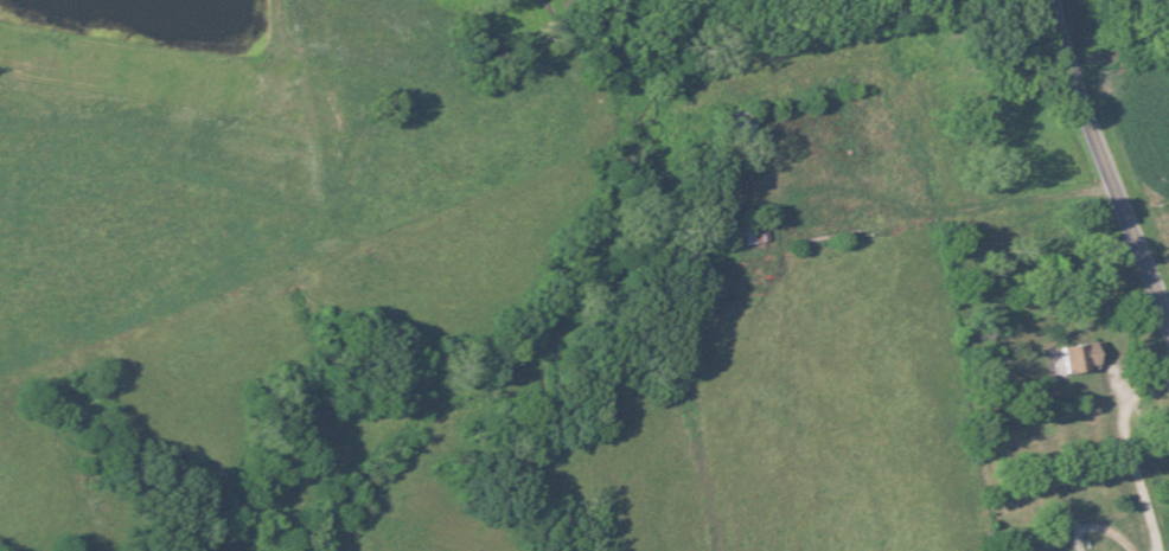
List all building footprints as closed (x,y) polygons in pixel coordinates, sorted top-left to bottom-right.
[(935,77),(935,90),(951,90),(951,77),(935,77)] [(766,239),(760,215),(737,220),(743,245),(766,239)] [(1094,368),(1089,341),(1056,347),(1061,374),(1094,368)]
